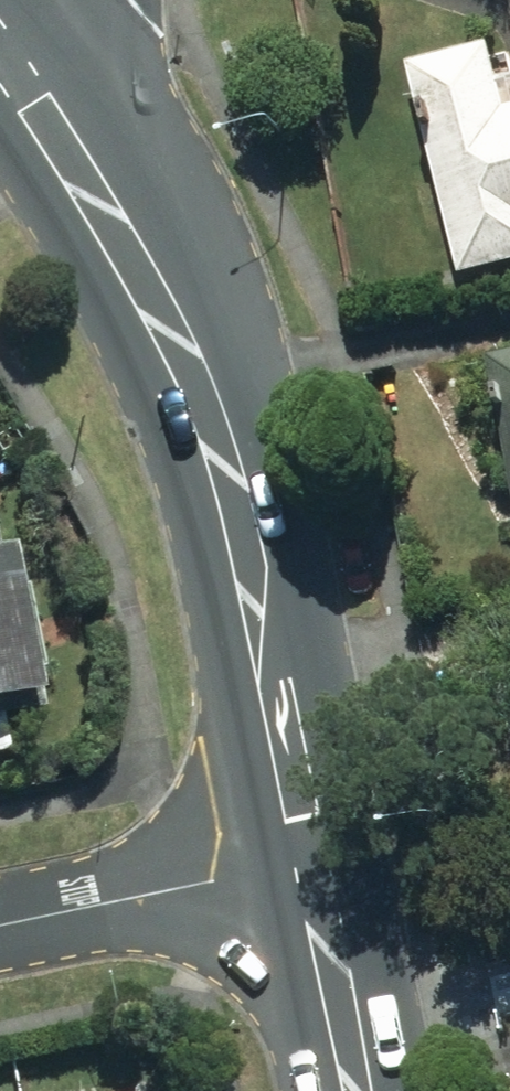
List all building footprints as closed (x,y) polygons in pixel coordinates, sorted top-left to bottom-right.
[(431,66),(481,280),(509,273),(509,48),(509,47),(431,66)] [(65,698),(35,551),(13,555),(5,512),(0,513),(0,712),(65,698)]
